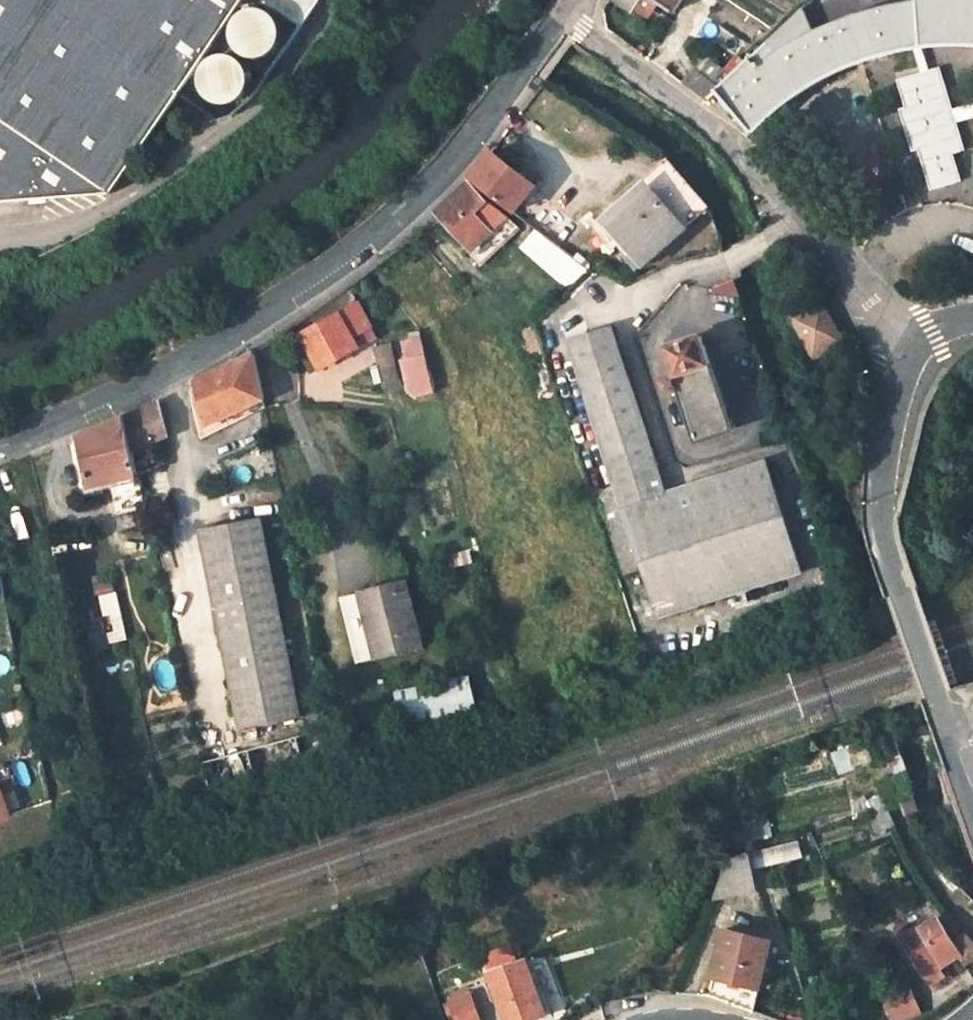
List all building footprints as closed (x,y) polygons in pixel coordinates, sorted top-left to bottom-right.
[(110,195),(178,92),(212,42),(243,0),(0,0),(0,204),(110,195)] [(303,26),(321,0),(266,0),(303,26)] [(629,11),(631,9),(637,0),(615,0),(629,11)] [(657,4),(651,0),(637,0),(631,9),(647,19),(657,4)] [(657,4),(672,14),(682,0),(651,0),(657,4)] [(803,11),(720,82),(711,90),(713,92),(756,137),(782,114),(815,90),(847,71),(861,65),(882,56),(919,47),(949,45),(972,47),(972,0),(915,0),(915,1),(898,3),(864,11),(836,20),(812,30),(803,11)] [(249,59),(257,61),(266,59),(274,55),(279,48),(282,40),(282,31),(279,23),(274,16),(266,12),(257,10),(249,12),(241,16),(235,23),(232,31),(232,40),(235,48),(241,55),(249,59)] [(217,105),(226,107),(235,105),(242,101),(248,94),(251,86),(251,77),(248,69),(242,62),(234,58),(226,56),(217,58),(210,62),(204,69),(201,77),(201,86),(204,94),(210,101),(217,105)] [(703,101),(713,92),(711,90),(720,82),(709,71),(699,77),(687,68),(676,81),(703,101)] [(954,109),(949,79),(903,87),(906,106),(903,109),(910,148),(926,160),(931,189),(963,184),(958,158),(966,149),(961,120),(972,118),(972,106),(954,109)] [(488,192),(512,211),(531,188),(488,153),(477,167),(469,177),(488,192)] [(643,264),(704,214),(675,169),(609,223),(643,264)] [(469,177),(450,197),(437,211),(441,216),(474,249),(470,253),(483,266),(522,227),(488,192),(469,177)] [(512,211),(488,192),(522,227),(530,235),(521,245),(573,288),(589,271),(571,257),(520,217),(512,211)] [(520,217),(571,257),(579,245),(530,205),(520,217)] [(736,281),(716,289),(722,305),(742,297),(736,281)] [(318,367),(330,361),(358,345),(353,335),(370,325),(356,303),(301,335),(318,367)] [(822,303),(813,309),(826,331),(836,326),(822,303)] [(846,344),(836,326),(826,331),(813,309),(794,320),(817,359),(846,344)] [(564,320),(571,341),(598,334),(590,312),(564,320)] [(614,329),(598,334),(571,341),(659,617),(802,570),(768,462),(667,493),(614,329)] [(724,335),(731,358),(752,351),(744,329),(724,335)] [(670,345),(698,439),(732,428),(713,367),(717,366),(715,359),(711,360),(703,335),(670,345)] [(419,397),(437,393),(423,340),(406,344),(419,397)] [(388,347),(375,350),(385,391),(399,388),(388,347)] [(194,383),(205,424),(254,406),(257,412),(265,408),(255,356),(194,383)] [(124,418),(132,449),(166,435),(156,403),(124,418)] [(254,406),(205,424),(206,429),(228,421),(229,423),(257,412),(254,406)] [(130,467),(135,465),(132,449),(124,418),(79,437),(89,484),(115,474),(119,489),(134,484),(130,467)] [(138,502),(134,484),(119,489),(123,508),(138,502)] [(641,569),(616,491),(605,494),(629,573),(641,569)] [(203,535),(243,735),(301,723),(261,523),(203,535)] [(95,577),(110,645),(128,641),(113,573),(95,577)] [(344,601),(357,667),(421,654),(408,586),(344,601)] [(472,684),(456,687),(466,728),(481,724),(472,684)] [(399,698),(407,741),(466,728),(456,687),(399,698)] [(297,736),(205,769),(211,796),(306,766),(297,736)] [(832,754),(840,775),(855,769),(847,749),(832,754)] [(18,821),(7,785),(0,787),(0,826),(18,821)] [(163,808),(174,805),(171,792),(160,795),(163,808)] [(890,812),(873,821),(880,835),(897,826),(890,812)] [(767,846),(768,865),(804,862),(802,843),(767,846)] [(724,874),(711,911),(760,895),(746,855),(721,863),(724,874)] [(968,935),(956,945),(939,918),(904,937),(931,985),(946,976),(943,967),(963,956),(968,964),(972,962),(972,940),(968,935)] [(724,934),(714,979),(759,989),(769,943),(724,934)] [(509,1019),(533,1019),(543,1016),(526,961),(493,972),(509,1019)] [(882,999),(890,1019),(900,1019),(920,1012),(911,988),(882,999)] [(450,1001),(458,1019),(480,1019),(468,993),(450,1001)]
